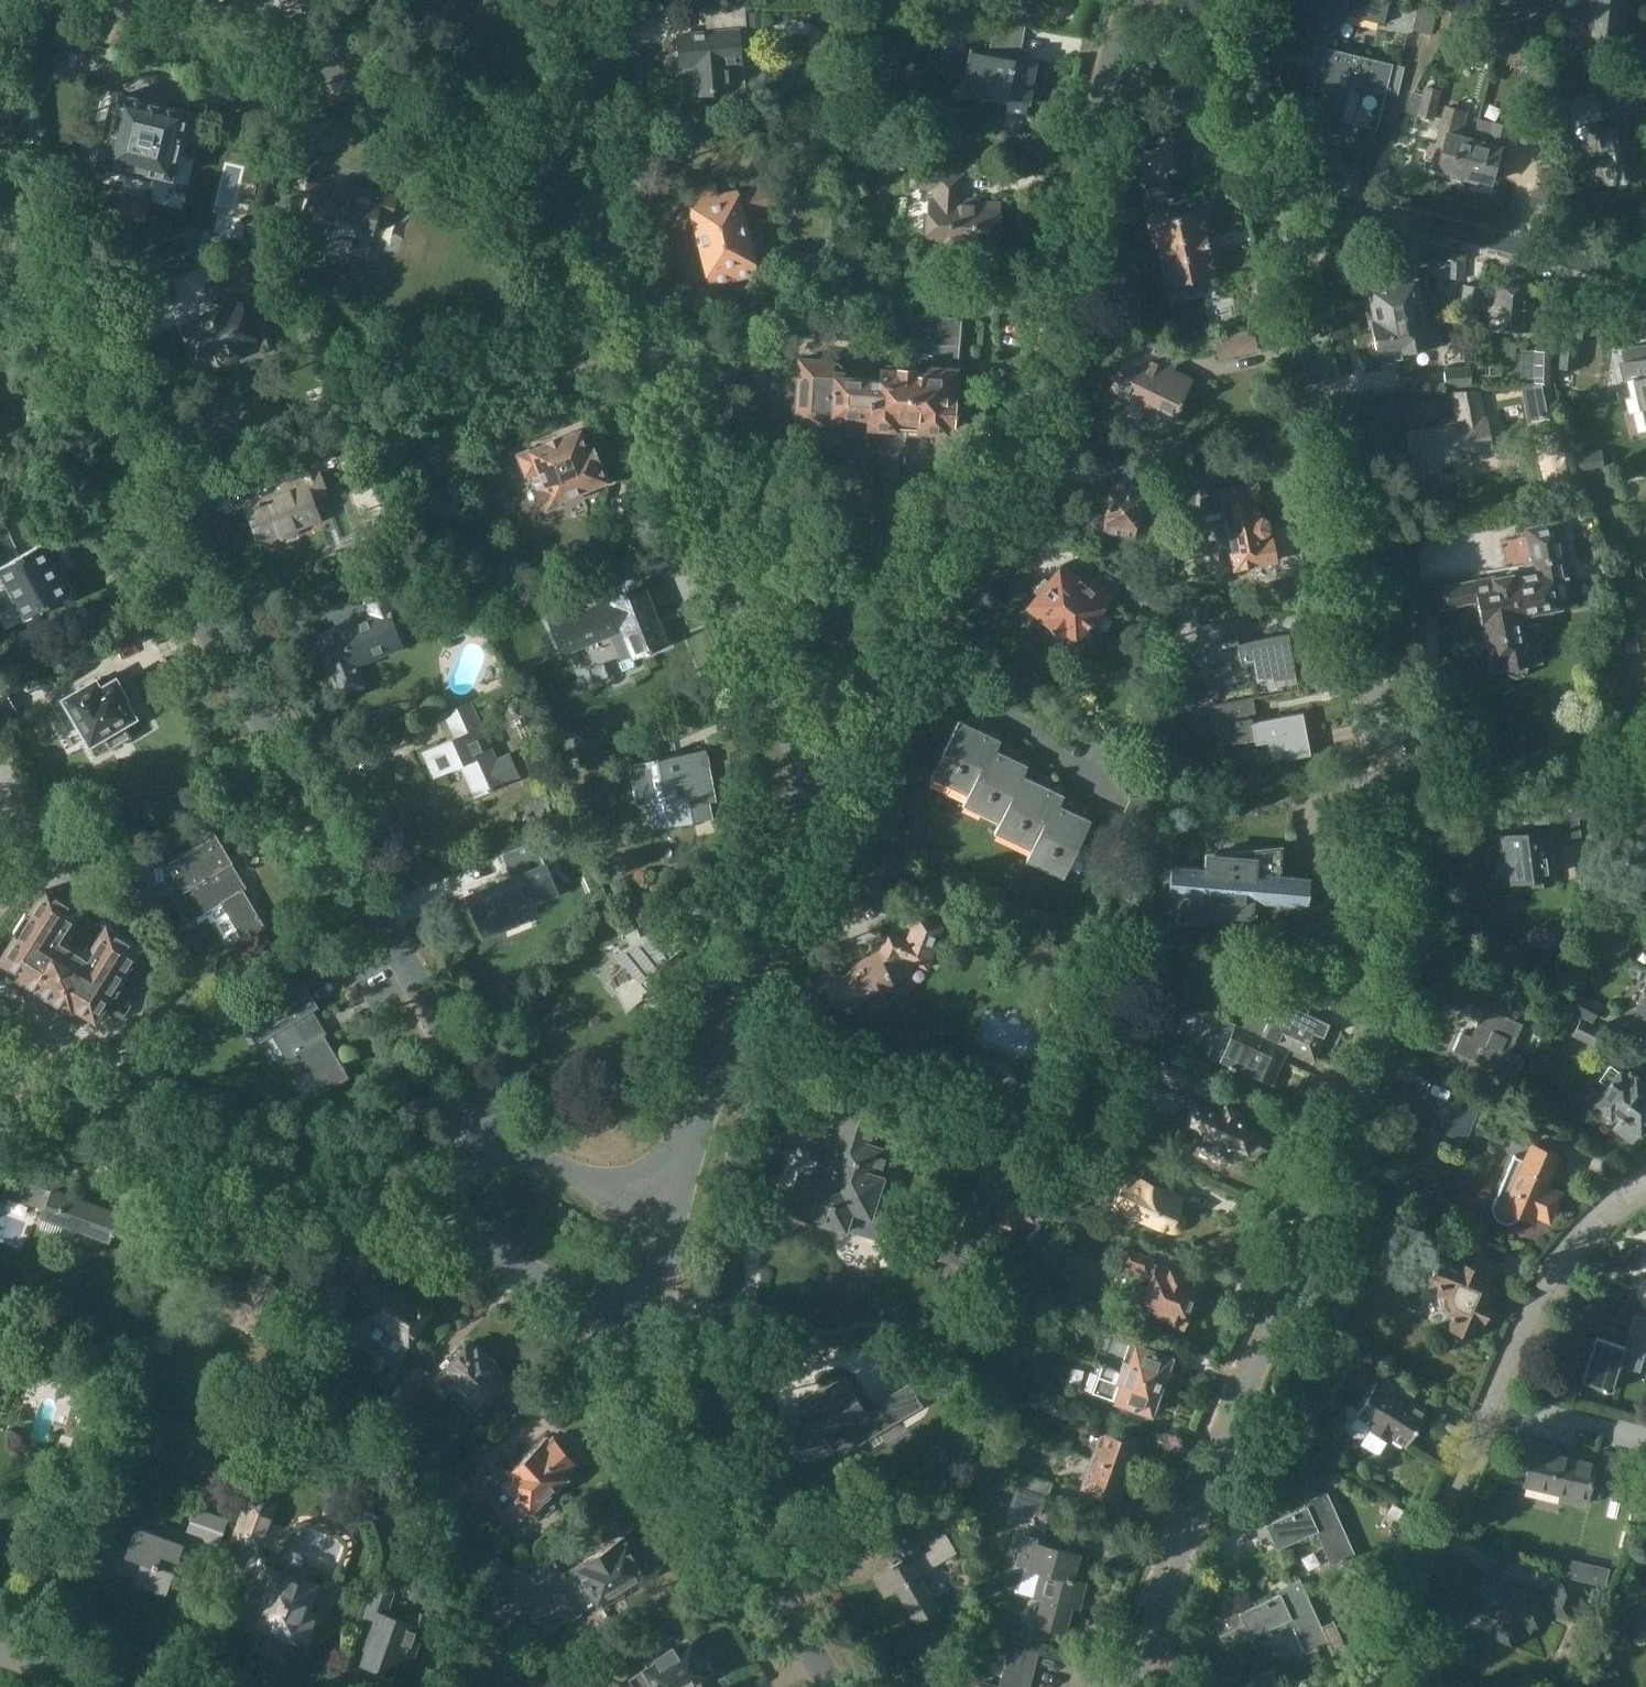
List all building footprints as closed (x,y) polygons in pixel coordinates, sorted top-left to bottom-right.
[(1001,18),(1032,23),(1035,0),(1004,0),(1001,18)] [(1335,49),(1343,15),(1383,25),(1390,0),(1314,0),(1304,43),(1316,46),(1334,51),(1335,49)] [(1586,36),(1623,38),(1627,0),(1589,0),(1586,36)] [(1420,3),(1413,32),(1432,36),(1439,7),(1420,3)] [(744,4),(705,7),(707,33),(677,35),(677,37),(680,37),(682,63),(679,63),(679,66),(695,64),(698,95),(700,94),(700,91),(726,89),(726,92),(728,92),(726,62),(741,61),(741,59),(739,59),(737,32),(746,31),(744,4)] [(970,51),(967,70),(972,71),(968,95),(978,97),(978,99),(983,100),(983,98),(1005,101),(1007,102),(1008,97),(1028,101),(1029,101),(1036,62),(1019,59),(1009,57),(1011,49),(1021,50),(1025,26),(1015,24),(994,20),(990,46),(989,54),(970,51)] [(1334,51),(1316,46),(1313,58),(1319,60),(1307,112),(1338,119),(1347,83),(1398,94),(1405,67),(1335,49),(1334,51)] [(1424,94),(1419,114),(1432,118),(1440,91),(1426,87),(1424,94)] [(1413,91),(1402,110),(1419,114),(1424,94),(1413,91)] [(1564,119),(1573,117),(1574,124),(1603,119),(1598,91),(1561,97),(1564,119)] [(128,97),(121,95),(104,166),(149,177),(150,172),(171,177),(181,135),(189,137),(195,133),(198,120),(195,115),(187,113),(187,111),(180,109),(179,108),(176,107),(173,107),(172,107),(165,105),(164,111),(142,105),(143,100),(136,99),(132,97),(130,97),(128,97)] [(1464,176),(1474,140),(1461,136),(1467,112),(1447,107),(1438,143),(1431,142),(1425,164),(1448,170),(1448,172),(1464,176)] [(1487,143),(1474,140),(1464,176),(1480,181),(1480,179),(1490,182),(1497,155),(1496,155),(1498,147),(1506,150),(1513,124),(1493,119),(1487,143)] [(1633,126),(1596,132),(1605,185),(1642,179),(1633,126)] [(1333,140),(1323,145),(1329,155),(1338,149),(1333,140)] [(1138,152),(1140,164),(1143,177),(1148,202),(1172,197),(1167,173),(1175,171),(1170,145),(1138,152)] [(912,173),(912,176),(913,176),(914,174),(930,175),(929,188),(935,188),(934,201),(931,201),(928,245),(996,249),(997,235),(1000,232),(1001,222),(998,218),(999,204),(970,203),(970,205),(960,205),(962,174),(961,174),(961,176),(912,173)] [(714,182),(688,188),(692,202),(693,209),(692,213),(693,220),(697,223),(704,251),(702,255),(703,261),(707,263),(711,282),(756,271),(742,215),(783,205),(777,183),(737,193),(736,191),(717,196),(714,182)] [(305,214),(365,230),(371,211),(391,216),(396,198),(349,185),(347,192),(313,183),(305,214)] [(287,225),(290,212),(266,207),(267,221),(287,225)] [(1214,250),(1206,208),(1176,215),(1174,209),(1150,214),(1152,220),(1147,221),(1153,247),(1157,246),(1166,286),(1216,275),(1214,269),(1217,264),(1216,257),(1211,253),(1210,251),(1214,250)] [(146,247),(154,266),(194,250),(187,231),(146,247)] [(242,247),(246,258),(261,253),(256,241),(242,247)] [(1135,252),(1121,249),(1118,258),(1132,262),(1135,252)] [(203,315),(204,319),(184,327),(196,357),(212,350),(217,363),(241,353),(239,348),(256,341),(241,304),(239,305),(234,292),(256,283),(250,267),(209,283),(216,299),(221,297),(226,310),(220,313),(218,309),(203,315)] [(1369,322),(1422,312),(1427,311),(1424,296),(1419,297),(1414,274),(1387,279),(1387,277),(1386,276),(1385,275),(1383,273),(1382,272),(1380,272),(1379,272),(1376,272),(1374,273),(1373,274),(1372,275),(1371,277),(1370,279),(1370,281),(1371,288),(1370,288),(1373,309),(1367,310),(1369,322)] [(1461,310),(1477,313),(1482,287),(1466,284),(1461,310)] [(901,303),(902,291),(860,288),(859,301),(901,303)] [(1491,308),(1491,327),(1536,329),(1537,303),(1526,302),(1527,289),(1507,288),(1506,294),(1496,294),(1495,308),(1491,308)] [(1483,289),(1480,310),(1486,311),(1486,303),(1490,303),(1491,289),(1483,289)] [(942,431),(946,431),(947,422),(956,422),(956,414),(958,414),(958,409),(957,409),(959,366),(948,366),(949,345),(961,346),(963,317),(895,312),(894,341),(916,342),(916,346),(907,346),(906,356),(915,357),(915,369),(898,368),(895,364),(886,363),(882,367),(882,379),(844,376),(845,368),(839,361),(799,358),(796,403),(792,406),(792,415),(796,419),(795,423),(834,425),(835,424),(874,427),(879,430),(886,431),(891,427),(896,427),(896,419),(920,420),(920,429),(925,429),(929,433),(937,434),(942,431)] [(1376,354),(1377,354),(1379,362),(1402,357),(1401,353),(1439,345),(1435,327),(1425,329),(1422,312),(1369,322),(1370,325),(1372,325),(1374,339),(1373,339),(1371,340),(1370,341),(1369,342),(1369,344),(1368,345),(1368,346),(1368,348),(1369,349),(1370,351),(1370,352),(1372,353),(1373,353),(1374,354),(1376,354)] [(1215,337),(1219,352),(1220,356),(1256,349),(1252,329),(1215,337)] [(1117,376),(1111,389),(1171,418),(1177,405),(1180,406),(1183,399),(1181,398),(1191,379),(1175,371),(1179,360),(1165,354),(1168,349),(1150,340),(1145,351),(1132,345),(1121,369),(1119,368),(1115,375),(1117,376)] [(1562,344),(1559,368),(1575,370),(1577,346),(1562,344)] [(1645,395),(1645,351),(1645,345),(1622,350),(1624,361),(1622,361),(1627,380),(1628,380),(1631,395),(1630,396),(1630,399),(1645,395)] [(1551,381),(1552,367),(1553,352),(1535,351),(1534,381),(1551,381)] [(1470,365),(1444,367),(1445,383),(1471,381),(1470,365)] [(1551,385),(1532,384),(1541,418),(1558,413),(1551,385)] [(1457,394),(1454,394),(1459,422),(1437,427),(1437,430),(1431,431),(1431,428),(1407,433),(1416,475),(1439,470),(1436,459),(1442,458),(1443,462),(1492,452),(1485,417),(1483,417),(1478,392),(1457,394)] [(1630,399),(1632,407),(1633,412),(1643,410),(1645,421),(1645,395),(1630,399)] [(585,490),(585,489),(608,480),(594,445),(588,447),(581,428),(516,454),(525,476),(532,474),(546,509),(562,502),(565,497),(585,490)] [(294,527),(319,517),(311,496),(325,490),(319,473),(316,474),(312,463),(331,455),(322,430),(290,443),(299,467),(301,466),(306,479),(282,488),(284,492),(247,507),(250,517),(249,517),(255,531),(256,531),(259,540),(280,532),(282,536),(296,531),(294,527)] [(1208,440),(1192,440),(1192,451),(1208,451),(1208,440)] [(1603,453),(1579,457),(1581,473),(1606,469),(1603,453)] [(1112,482),(1104,531),(1133,536),(1135,520),(1140,521),(1143,503),(1138,502),(1140,486),(1142,478),(1114,473),(1112,482)] [(1171,537),(1214,528),(1259,518),(1255,500),(1260,499),(1259,497),(1267,495),(1264,482),(1257,484),(1256,481),(1219,489),(1222,502),(1217,503),(1218,510),(1223,509),(1225,517),(1203,522),(1199,508),(1177,513),(1179,527),(1170,529),(1171,537)] [(1590,484),(1592,497),(1603,495),(1601,482),(1590,484)] [(1561,502),(1564,519),(1585,515),(1581,498),(1561,502)] [(1261,518),(1259,518),(1214,528),(1222,571),(1275,559),(1271,537),(1269,538),(1265,520),(1261,518)] [(1529,666),(1528,664),(1541,662),(1537,644),(1524,646),(1518,614),(1571,604),(1556,524),(1528,529),(1534,562),(1526,563),(1528,570),(1508,574),(1509,575),(1439,589),(1442,605),(1477,599),(1480,616),(1481,621),(1483,620),(1493,671),(1509,668),(1510,669),(1510,670),(1511,671),(1512,673),(1514,674),(1516,675),(1518,676),(1519,676),(1521,676),(1522,675),(1525,674),(1526,673),(1527,672),(1528,670),(1528,669),(1529,668),(1529,667),(1529,666)] [(0,565),(0,566),(27,619),(71,596),(44,543),(25,553),(20,545),(22,544),(14,526),(0,532),(0,563),(1,565),(0,565)] [(1027,607),(1061,636),(1065,631),(1075,639),(1113,595),(1094,579),(1088,586),(1063,565),(1049,581),(1045,578),(1034,590),(1038,594),(1027,607)] [(402,645),(390,614),(396,612),(382,577),(359,586),(370,616),(316,636),(329,668),(330,668),(336,682),(358,674),(354,664),(402,645)] [(612,600),(571,617),(569,613),(550,620),(563,654),(582,646),(580,641),(620,625),(634,658),(669,644),(669,642),(668,643),(646,586),(646,585),(620,595),(621,600),(613,603),(612,600)] [(1195,589),(1177,589),(1177,599),(1195,599),(1195,589)] [(426,611),(433,626),(443,622),(436,606),(426,611)] [(1261,680),(1296,673),(1289,632),(1253,639),(1239,642),(1234,619),(1198,626),(1206,668),(1241,662),(1241,666),(1258,663),(1261,680)] [(95,680),(64,698),(65,701),(54,707),(62,722),(69,718),(75,729),(79,727),(89,744),(102,736),(110,748),(130,737),(122,724),(135,717),(125,700),(127,698),(116,678),(100,688),(95,680)] [(1253,721),(1248,698),(1214,704),(1221,746),(1255,740),(1256,744),(1273,741),(1276,758),(1310,752),(1303,711),(1268,718),(1253,721)] [(465,732),(423,751),(434,776),(466,762),(471,774),(467,777),(475,796),(489,790),(490,792),(495,789),(494,788),(503,784),(503,783),(520,775),(510,753),(497,758),(472,701),(445,712),(452,728),(462,724),(465,732)] [(959,719),(934,771),(930,778),(967,796),(962,805),(999,823),(994,834),(1030,852),(1026,861),(1064,879),(1092,819),(1060,803),(1065,794),(1024,773),(1028,763),(996,748),(1001,739),(959,719)] [(655,760),(634,764),(642,804),(672,799),(677,826),(712,819),(709,803),(716,802),(709,766),(711,766),(709,755),(707,755),(706,750),(660,759),(659,756),(654,757),(655,760)] [(1128,798),(1130,799),(1155,812),(1159,799),(1134,787),(1128,798)] [(1611,787),(1562,793),(1564,810),(1536,814),(1538,832),(1501,836),(1504,859),(1505,859),(1508,876),(1512,876),(1513,880),(1533,877),(1534,886),(1553,883),(1547,839),(1580,835),(1578,818),(1608,813),(1611,787)] [(1125,810),(1127,811),(1151,824),(1155,812),(1130,799),(1125,810)] [(1121,823),(1124,825),(1148,837),(1151,824),(1127,811),(1121,823)] [(565,849),(575,845),(567,825),(557,829),(565,849)] [(1144,850),(1148,837),(1124,825),(1117,837),(1144,850)] [(216,834),(166,863),(180,885),(169,892),(187,923),(220,903),(242,940),(265,926),(243,889),(247,887),(236,870),(232,873),(228,865),(233,862),(216,834)] [(535,839),(496,855),(496,856),(504,853),(510,869),(509,869),(512,877),(468,895),(484,935),(517,923),(509,902),(533,893),(536,902),(557,893),(535,839)] [(1303,906),(1303,903),(1296,902),(1298,878),(1305,879),(1305,875),(1278,873),(1280,848),(1255,850),(1254,859),(1232,857),(1232,853),(1207,855),(1206,867),(1176,865),(1175,868),(1181,868),(1179,893),(1173,892),(1173,896),(1179,896),(1177,922),(1203,919),(1203,911),(1226,913),(1226,917),(1251,914),(1252,902),(1303,906)] [(1107,872),(1109,873),(1134,886),(1138,873),(1114,860),(1107,872)] [(1130,900),(1134,886),(1109,873),(1103,885),(1130,900)] [(79,910),(46,889),(31,914),(25,913),(14,931),(17,937),(9,949),(3,959),(23,973),(20,978),(23,980),(26,986),(36,992),(42,992),(50,997),(52,1002),(62,1008),(68,1008),(72,1010),(75,1005),(95,1018),(102,1006),(123,1019),(132,1004),(129,1002),(142,981),(125,970),(140,948),(107,927),(103,934),(75,917),(79,910)] [(863,967),(825,984),(837,1011),(845,1008),(846,1010),(851,1008),(850,1006),(893,986),(892,985),(897,983),(901,979),(906,975),(909,971),(913,966),(915,962),(928,967),(944,926),(940,925),(925,919),(917,916),(907,941),(888,934),(881,950),(878,953),(876,954),(866,959),(866,960),(865,960),(864,961),(863,962),(863,963),(863,964),(863,967)] [(684,937),(678,924),(620,952),(616,954),(630,970),(615,983),(627,1011),(644,997),(650,1003),(651,1006),(669,998),(656,968),(688,942),(684,937)] [(291,956),(271,965),(279,979),(298,969),(291,956)] [(304,981),(245,1016),(260,1042),(273,1034),(288,1060),(297,1055),(307,1071),(309,1069),(322,1091),(320,1092),(322,1095),(350,1078),(324,1035),(322,1037),(316,1027),(318,1026),(310,1013),(319,1007),(304,981)] [(1314,1059),(1329,1022),(1295,1007),(1301,994),(1280,985),(1274,998),(1277,999),(1261,1034),(1289,1047),(1314,1059)] [(1635,1011),(1645,1016),(1645,989),(1635,1011)] [(1578,992),(1571,1006),(1593,1017),(1601,1003),(1578,992)] [(1048,1003),(1057,1016),(1068,1009),(1060,995),(1048,1003)] [(1509,1053),(1523,1023),(1485,1006),(1471,1036),(1462,1032),(1454,1050),(1504,1072),(1516,1078),(1524,1060),(1509,1053)] [(1210,1056),(1219,1060),(1230,1065),(1229,1067),(1234,1069),(1234,1067),(1272,1083),(1289,1047),(1261,1034),(1261,1036),(1225,1020),(1210,1056)] [(1602,1030),(1583,1021),(1578,1031),(1596,1040),(1602,1030)] [(1163,1043),(1157,1056),(1170,1062),(1176,1049),(1163,1043)] [(1145,1070),(1162,1078),(1161,1081),(1185,1091),(1192,1075),(1168,1065),(1170,1062),(1157,1056),(1152,1054),(1145,1070)] [(1594,1105),(1611,1118),(1615,1112),(1621,1118),(1613,1128),(1632,1142),(1645,1125),(1645,1084),(1631,1073),(1627,1078),(1610,1064),(1598,1079),(1608,1087),(1594,1105)] [(1516,1078),(1504,1072),(1495,1093),(1507,1098),(1516,1078)] [(1478,1102),(1459,1094),(1453,1106),(1427,1094),(1423,1092),(1422,1093),(1415,1090),(1406,1110),(1464,1136),(1478,1102)] [(1007,1098),(1004,1109),(1024,1116),(1028,1105),(1007,1098)] [(1194,1101),(1184,1122),(1209,1134),(1205,1142),(1204,1141),(1203,1143),(1225,1153),(1226,1151),(1225,1150),(1227,1146),(1229,1147),(1230,1145),(1247,1153),(1248,1151),(1249,1152),(1254,1153),(1256,1152),(1259,1151),(1261,1149),(1262,1147),(1264,1144),(1264,1142),(1264,1139),(1263,1137),(1261,1134),(1258,1131),(1257,1131),(1257,1130),(1240,1121),(1240,1120),(1239,1119),(1241,1115),(1241,1116),(1242,1114),(1220,1104),(1219,1106),(1221,1107),(1219,1112),(1194,1101)] [(1041,1109),(1033,1106),(1023,1134),(1031,1137),(1041,1109)] [(799,1172),(787,1211),(829,1225),(835,1227),(879,1240),(897,1181),(883,1177),(892,1151),(882,1148),(873,1145),(880,1122),(840,1109),(818,1178),(799,1172)] [(1518,1136),(1525,1120),(1501,1109),(1489,1137),(1502,1143),(1507,1131),(1518,1136)] [(1520,1217),(1521,1215),(1530,1218),(1533,1213),(1540,1216),(1551,1213),(1557,1200),(1553,1189),(1544,1186),(1558,1155),(1531,1142),(1524,1159),(1514,1154),(1494,1198),(1493,1200),(1493,1202),(1492,1204),(1492,1206),(1492,1208),(1493,1211),(1494,1213),(1495,1215),(1497,1217),(1498,1219),(1501,1220),(1503,1221),(1505,1222),(1507,1222),(1509,1222),(1511,1222),(1514,1221),(1516,1220),(1519,1218),(1520,1217)] [(72,1241),(77,1228),(109,1240),(111,1232),(114,1233),(116,1230),(112,1228),(118,1213),(66,1193),(69,1183),(20,1165),(9,1197),(45,1210),(43,1217),(45,1218),(40,1229),(72,1241)] [(8,1174),(0,1169),(0,1190),(8,1174)] [(1120,1191),(1114,1208),(1172,1231),(1174,1231),(1177,1231),(1180,1230),(1181,1228),(1183,1226),(1184,1223),(1184,1221),(1183,1218),(1182,1215),(1180,1213),(1178,1212),(1182,1203),(1178,1202),(1181,1195),(1127,1174),(1126,1176),(1116,1172),(1110,1187),(1120,1191)] [(1011,1189),(997,1223),(1014,1229),(1019,1216),(1031,1220),(1038,1200),(1018,1192),(1011,1189)] [(1401,1228),(1400,1231),(1412,1236),(1419,1219),(1406,1214),(1401,1228)] [(1452,1245),(1475,1255),(1477,1256),(1482,1244),(1458,1233),(1452,1245)] [(1142,1305),(1142,1307),(1164,1315),(1162,1319),(1183,1327),(1186,1317),(1190,1316),(1192,1310),(1190,1307),(1193,1300),(1196,1299),(1198,1293),(1196,1290),(1200,1281),(1152,1263),(1154,1259),(1126,1248),(1120,1263),(1148,1273),(1154,1275),(1150,1287),(1140,1283),(1134,1285),(1129,1296),(1132,1302),(1142,1305)] [(1442,1257),(1439,1256),(1435,1265),(1429,1280),(1431,1281),(1431,1280),(1437,1282),(1437,1284),(1440,1286),(1439,1288),(1439,1290),(1438,1292),(1438,1294),(1438,1296),(1438,1299),(1439,1301),(1440,1303),(1440,1305),(1442,1307),(1443,1309),(1444,1310),(1446,1312),(1448,1313),(1451,1315),(1450,1318),(1451,1319),(1449,1326),(1448,1326),(1447,1328),(1472,1339),(1473,1336),(1472,1336),(1476,1326),(1482,1328),(1494,1299),(1489,1297),(1496,1281),(1484,1276),(1486,1272),(1458,1259),(1455,1265),(1441,1258),(1442,1257)] [(352,1284),(327,1275),(311,1318),(336,1328),(352,1284)] [(399,1357),(431,1307),(420,1300),(417,1304),(386,1283),(382,1288),(371,1281),(361,1296),(372,1304),(365,1314),(374,1319),(364,1334),(399,1357)] [(1645,1353),(1645,1349),(1645,1317),(1641,1315),(1630,1348),(1596,1338),(1595,1343),(1592,1342),(1589,1353),(1591,1353),(1582,1382),(1603,1388),(1603,1390),(1606,1391),(1606,1389),(1610,1391),(1618,1366),(1638,1373),(1645,1353)] [(471,1341),(441,1373),(432,1382),(444,1394),(445,1394),(445,1393),(451,1386),(454,1390),(458,1389),(461,1392),(458,1395),(473,1409),(481,1401),(482,1403),(488,1402),(494,1396),(495,1390),(493,1388),(506,1375),(497,1367),(498,1362),(492,1357),(488,1358),(471,1341)] [(1129,1342),(1119,1371),(1161,1386),(1165,1376),(1168,1377),(1174,1359),(1129,1342)] [(40,1389),(45,1377),(87,1392),(97,1367),(41,1346),(27,1384),(40,1389)] [(1157,1399),(1161,1386),(1119,1371),(1099,1364),(1096,1373),(1097,1373),(1090,1392),(1151,1414),(1152,1411),(1156,1410),(1159,1402),(1157,1399)] [(0,1404),(9,1372),(0,1369),(1,1366),(0,1366),(0,1404)] [(421,1368),(401,1388),(403,1390),(393,1398),(402,1407),(413,1398),(433,1379),(421,1368)] [(1411,1397),(1399,1390),(1401,1388),(1382,1376),(1378,1383),(1376,1382),(1358,1411),(1348,1404),(1333,1429),(1378,1456),(1388,1462),(1399,1443),(1405,1446),(1425,1412),(1409,1402),(1411,1397)] [(827,1396),(783,1422),(804,1457),(829,1442),(826,1436),(844,1425),(848,1431),(856,1444),(855,1445),(855,1447),(857,1446),(923,1406),(909,1383),(865,1409),(846,1377),(824,1390),(827,1396)] [(982,1405),(978,1418),(992,1421),(995,1408),(982,1405)] [(1091,1459),(1126,1471),(1136,1443),(1101,1430),(1091,1459)] [(539,1445),(511,1470),(510,1469),(486,1491),(504,1511),(509,1506),(521,1519),(536,1506),(542,1513),(546,1516),(556,1507),(552,1503),(547,1497),(565,1481),(559,1475),(575,1460),(571,1456),(573,1453),(574,1452),(574,1451),(574,1448),(573,1446),(571,1443),(570,1442),(568,1441),(564,1441),(562,1442),(560,1443),(556,1439),(543,1450),(539,1445)] [(1533,1448),(1524,1485),(1564,1494),(1563,1499),(1585,1504),(1592,1475),(1634,1485),(1640,1460),(1606,1452),(1602,1467),(1595,1465),(1595,1463),(1533,1448)] [(1116,1500),(1126,1471),(1091,1459),(1081,1487),(1116,1500)] [(1021,1487),(1028,1489),(1047,1495),(1052,1483),(1025,1474),(1021,1487)] [(969,1489),(960,1486),(957,1495),(966,1498),(969,1489)] [(1047,1496),(1018,1486),(1012,1505),(1041,1515),(1047,1496)] [(946,1490),(933,1498),(939,1509),(952,1501),(946,1490)] [(1305,1500),(1307,1505),(1266,1524),(1277,1548),(1315,1531),(1331,1565),(1355,1554),(1354,1550),(1361,1546),(1355,1533),(1347,1537),(1326,1491),(1305,1500)] [(274,1509),(272,1514),(265,1511),(270,1498),(255,1493),(240,1535),(263,1543),(275,1510),(274,1509)] [(1403,1501),(1384,1493),(1380,1502),(1399,1511),(1403,1501)] [(1088,1521),(1091,1511),(1078,1507),(1075,1516),(1088,1521)] [(229,1520),(196,1508),(187,1533),(219,1545),(229,1520)] [(931,1550),(924,1554),(905,1520),(879,1535),(891,1555),(894,1553),(899,1561),(874,1576),(885,1596),(897,1588),(916,1621),(939,1607),(921,1575),(933,1568),(958,1552),(945,1531),(927,1542),(931,1550)] [(181,1553),(185,1543),(136,1525),(126,1553),(143,1559),(135,1579),(167,1591),(173,1575),(180,1577),(188,1556),(181,1553)] [(1024,1535),(1016,1565),(1040,1571),(1037,1584),(1034,1596),(1042,1598),(1035,1624),(1064,1631),(1070,1606),(1079,1608),(1085,1581),(1073,1578),(1079,1553),(1037,1542),(1038,1539),(1024,1535)] [(545,1547),(500,1574),(515,1599),(514,1599),(514,1600),(517,1598),(524,1610),(524,1611),(527,1610),(534,1622),(533,1622),(534,1623),(537,1621),(543,1633),(543,1634),(566,1621),(567,1622),(583,1613),(582,1611),(600,1601),(603,1606),(623,1593),(620,1589),(646,1573),(648,1572),(649,1570),(649,1568),(649,1567),(649,1566),(649,1564),(648,1562),(647,1561),(646,1560),(645,1559),(643,1559),(642,1558),(641,1558),(639,1559),(637,1560),(627,1542),(618,1547),(615,1542),(581,1562),(584,1568),(565,1579),(558,1568),(553,1570),(550,1565),(554,1562),(545,1547)] [(301,1560),(298,1554),(291,1551),(286,1554),(283,1560),(280,1559),(275,1571),(270,1569),(264,1585),(259,1583),(252,1603),(247,1601),(241,1619),(275,1631),(280,1635),(287,1638),(292,1638),(307,1643),(311,1631),(312,1632),(314,1627),(313,1627),(317,1615),(316,1615),(317,1613),(307,1610),(316,1586),(311,1584),(315,1572),(299,1566),(301,1560)] [(1606,1587),(1610,1569),(1593,1565),(1589,1583),(1606,1587)] [(1491,1583),(1483,1580),(1482,1583),(1477,1583),(1473,1594),(1476,1598),(1469,1614),(1474,1616),(1477,1609),(1499,1617),(1492,1634),(1518,1645),(1525,1628),(1529,1630),(1538,1608),(1569,1621),(1583,1586),(1559,1576),(1550,1597),(1543,1593),(1541,1597),(1494,1578),(1491,1583)] [(1332,1621),(1322,1626),(1300,1579),(1292,1583),(1277,1589),(1279,1594),(1239,1612),(1250,1637),(1289,1619),(1305,1653),(1313,1671),(1323,1667),(1315,1648),(1329,1642),(1333,1651),(1344,1646),(1332,1621)] [(376,1585),(361,1626),(374,1631),(364,1660),(381,1666),(382,1670),(403,1678),(407,1676),(429,1617),(418,1613),(414,1625),(386,1615),(395,1592),(376,1585)] [(35,1603),(24,1600),(22,1609),(35,1613),(35,1603)] [(1001,1627),(999,1634),(1008,1637),(1010,1630),(1001,1627)] [(998,1686),(982,1682),(981,1686),(1030,1686),(1041,1647),(1011,1639),(1003,1668),(998,1686)] [(698,1684),(704,1681),(703,1678),(714,1672),(706,1657),(701,1660),(690,1642),(681,1647),(678,1642),(648,1660),(651,1665),(629,1678),(634,1686),(654,1686),(656,1686),(657,1686),(700,1686),(698,1684)] [(1274,1667),(1251,1677),(1253,1682),(1242,1686),(1283,1686),(1274,1667)]
